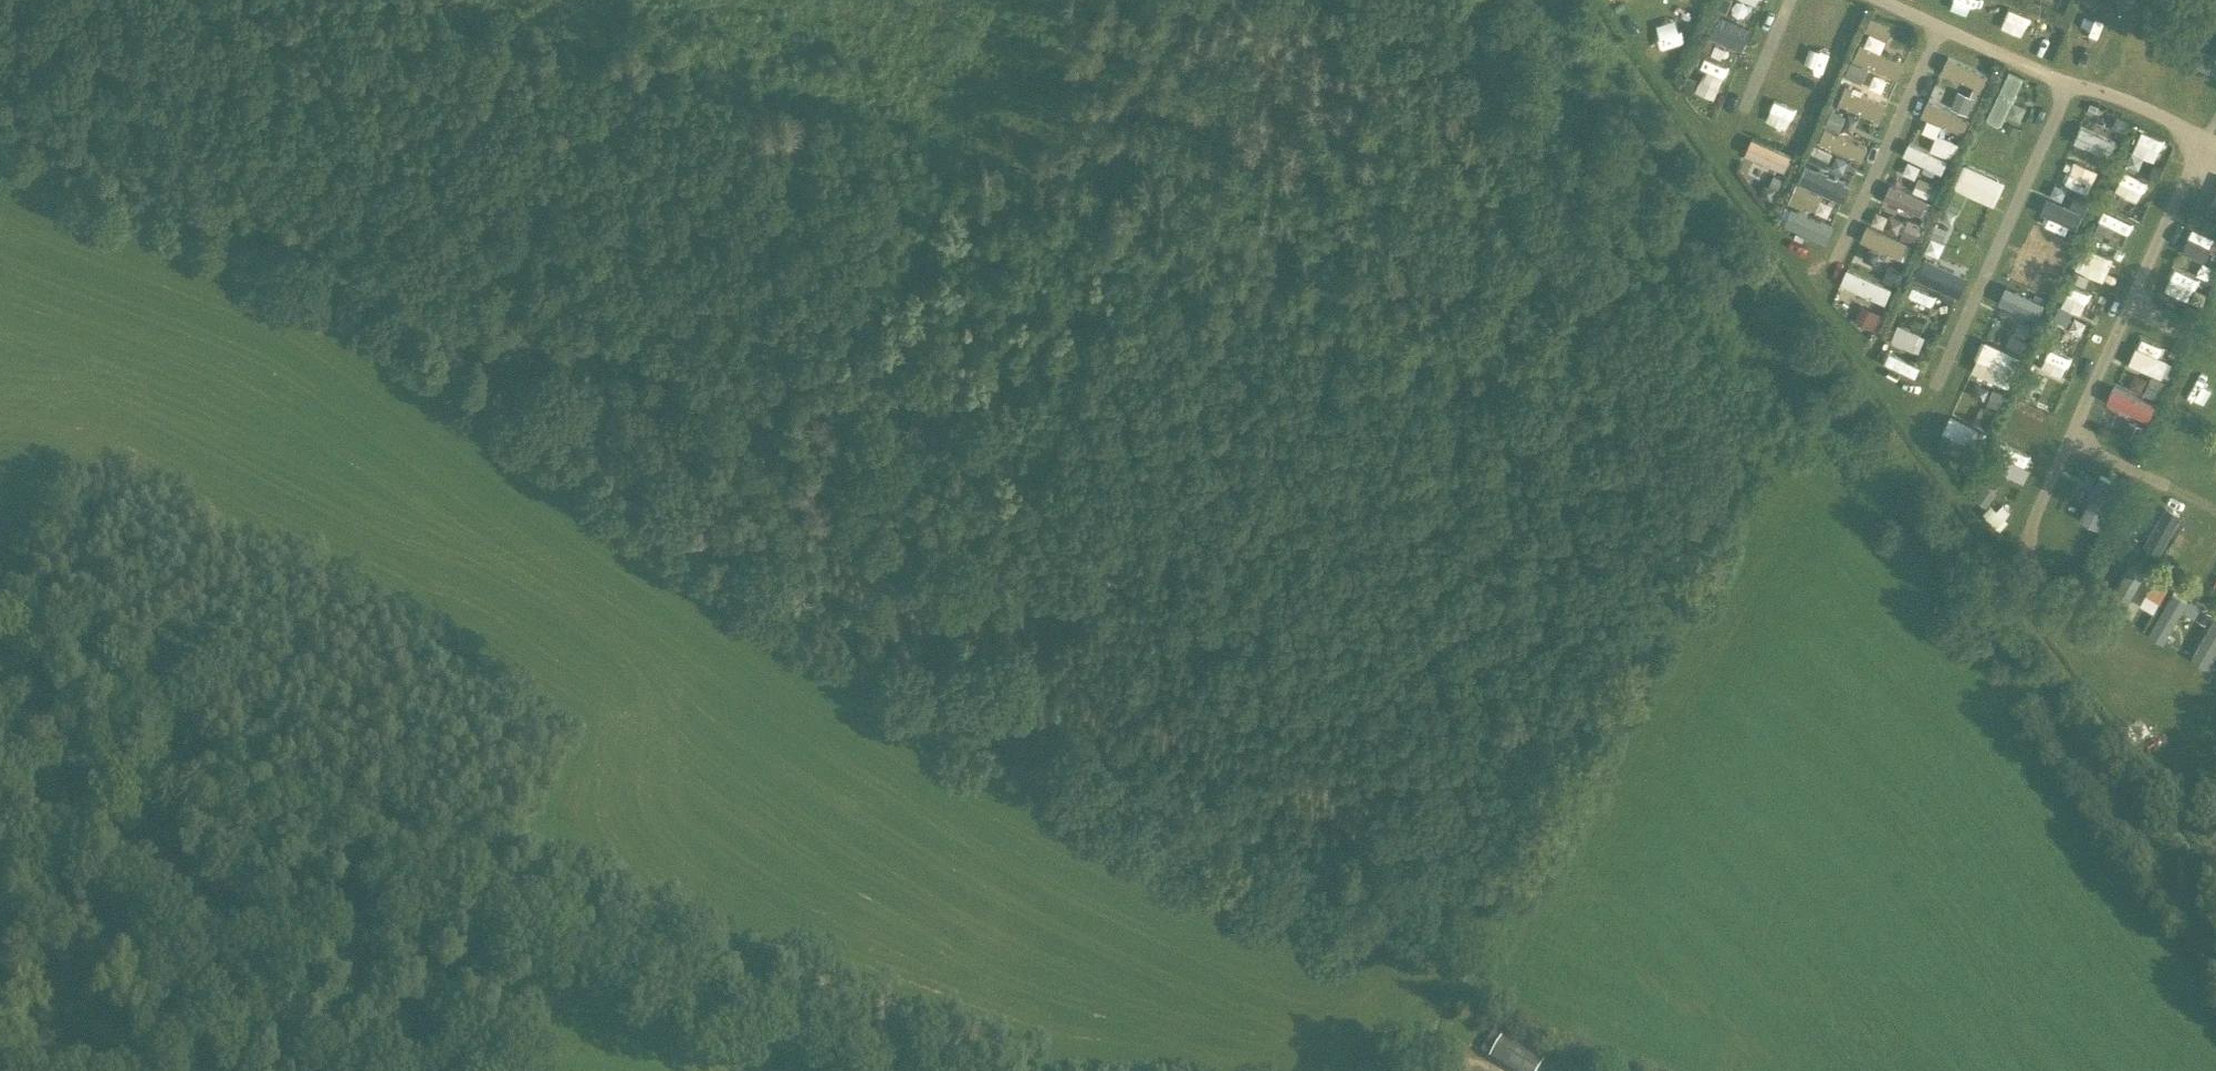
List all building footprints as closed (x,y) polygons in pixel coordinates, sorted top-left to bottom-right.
[(1688,9),(1698,14),(1705,0),(1693,0),(1688,9)] [(1725,12),(1715,33),(1748,49),(1759,27),(1725,12)] [(1892,40),(1901,23),(1882,12),(1872,28),(1892,40)] [(2091,15),(2085,33),(2099,38),(2105,19),(2091,15)] [(1866,43),(1860,61),(1906,75),(1911,57),(1866,43)] [(1812,54),(1803,72),(1822,80),(1830,63),(1812,54)] [(1977,113),(1995,71),(1954,54),(1946,72),(1966,81),(1956,105),(1977,113)] [(1701,91),(1721,97),(1731,62),(1712,56),(1701,91)] [(1852,73),(1868,81),(1874,67),(1858,60),(1852,73)] [(2014,66),(1994,117),(2008,123),(2014,109),(2019,111),(2033,74),(2014,66)] [(1853,85),(1845,100),(1887,120),(1894,105),(1853,85)] [(1969,131),(1976,115),(1934,98),(1927,114),(1969,131)] [(1838,108),(1832,120),(1846,127),(1852,114),(1838,108)] [(2093,114),(2089,124),(2121,137),(2125,128),(2093,114)] [(2114,156),(2121,140),(2085,123),(2077,139),(2114,156)] [(1824,138),(1867,158),(1874,144),(1831,124),(1824,138)] [(2160,160),(2169,137),(2147,128),(2137,150),(2160,160)] [(1943,132),(1936,147),(1957,157),(1964,141),(1943,132)] [(1758,135),(1751,152),(1790,170),(1798,153),(1758,135)] [(1917,137),(1909,150),(1946,173),(1954,160),(1917,137)] [(2095,189),(2101,165),(2075,159),(2070,183),(2095,189)] [(1970,161),(1960,186),(2002,203),(2011,177),(1970,161)] [(1805,183),(1852,196),(1857,177),(1810,164),(1805,183)] [(2121,188),(2140,200),(2152,180),(2133,168),(2121,188)] [(1924,178),(1921,190),(1939,195),(1942,182),(1924,178)] [(1891,202),(1930,210),(1933,192),(1894,184),(1891,202)] [(1802,192),(1800,201),(1823,205),(1824,196),(1802,192)] [(2056,201),(2051,224),(2074,229),(2080,206),(2056,201)] [(1799,207),(1793,227),(1835,239),(1841,219),(1799,207)] [(2135,230),(2139,219),(2109,209),(2105,220),(2135,230)] [(1873,222),(1865,239),(1907,257),(1914,240),(1873,222)] [(2212,258),(2215,247),(2215,233),(2196,225),(2187,249),(2212,258)] [(2092,247),(2085,270),(2110,278),(2118,255),(2092,247)] [(1965,297),(1975,275),(1930,253),(1920,276),(1965,297)] [(2054,292),(2064,267),(2028,253),(2018,277),(2054,292)] [(2181,264),(2169,287),(2193,299),(2205,276),(2181,264)] [(1890,302),(1897,286),(1853,265),(1845,281),(1890,302)] [(2078,283),(2068,303),(2086,312),(2096,292),(2078,283)] [(1916,284),(1913,295),(1937,302),(1941,292),(1916,284)] [(2012,284),(2005,301),(2045,317),(2052,300),(2012,284)] [(2022,317),(2011,342),(2025,348),(2035,322),(2022,317)] [(1894,340),(1922,351),(1929,333),(1901,322),(1894,340)] [(2176,359),(2164,353),(2169,345),(2147,335),(2135,360),(2168,376),(2176,359)] [(2010,384),(2025,354),(1991,337),(1976,367),(2010,384)] [(2069,375),(2077,355),(2056,346),(2047,366),(2069,375)] [(1918,372),(1922,361),(1892,351),(1889,362),(1918,372)] [(2119,382),(2112,399),(2152,417),(2160,401),(2119,382)] [(1955,414),(1947,430),(1980,447),(1988,431),(1955,414)] [(2033,475),(2036,449),(2009,445),(2005,472),(2033,475)] [(2074,493),(2104,506),(2116,478),(2086,465),(2074,493)] [(2172,503),(2144,546),(2161,557),(2189,514),(2172,503)] [(2163,610),(2171,583),(2156,578),(2148,605),(2163,610)] [(2172,641),(2194,597),(2177,588),(2155,632),(2172,641)] [(2195,655),(2214,666),(2215,662),(2215,621),(2195,655)] [(1510,1070),(1536,1070),(1542,1061),(1501,1037),(1489,1059),(1510,1070)]
